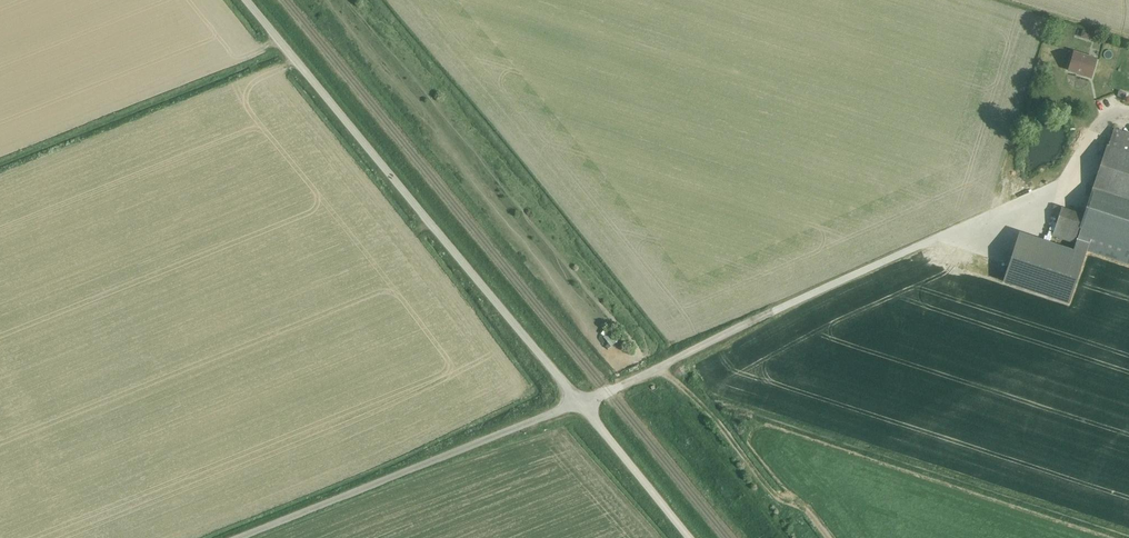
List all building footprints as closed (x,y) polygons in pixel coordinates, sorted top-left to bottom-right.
[(1083,37),(1095,38),(1096,31),(1084,29),(1083,37)] [(1073,52),(1068,70),(1082,75),(1082,76),(1091,78),(1097,59),(1073,52)] [(1114,129),(1075,247),(1128,265),(1128,134),(1114,129)] [(1052,236),(1074,243),(1083,215),(1061,207),(1052,236)] [(1069,304),(1084,255),(1019,233),(1004,282),(1069,304)] [(609,336),(613,328),(607,325),(603,333),(609,336)]
